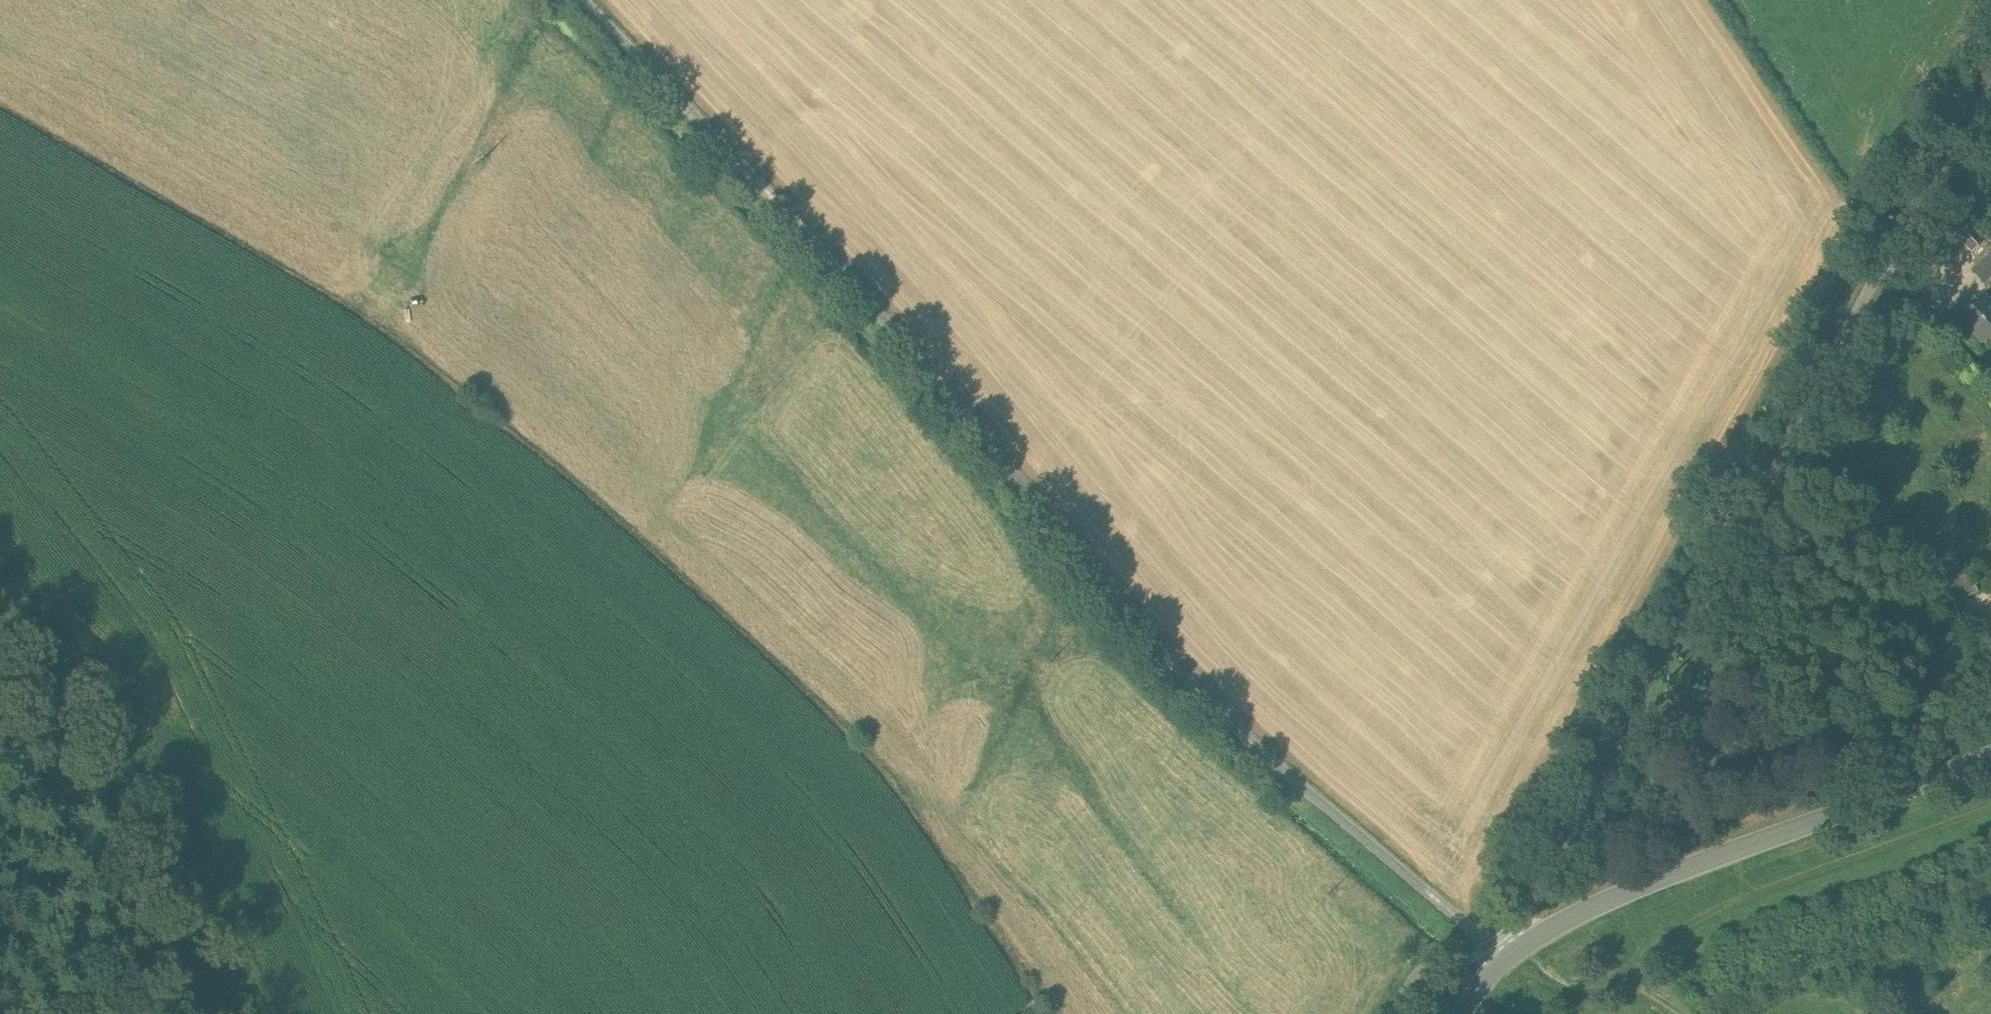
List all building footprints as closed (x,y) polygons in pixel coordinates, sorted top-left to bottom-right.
[(1978,244),(1964,230),(1957,236),(1971,251),(1978,244)] [(1973,270),(1983,281),(1990,274),(1990,259),(1988,256),(1973,270)] [(1984,295),(1960,316),(1983,342),(1990,334),(1990,303),(1984,295)] [(1942,580),(1953,602),(1978,591),(1967,568),(1942,580)]
